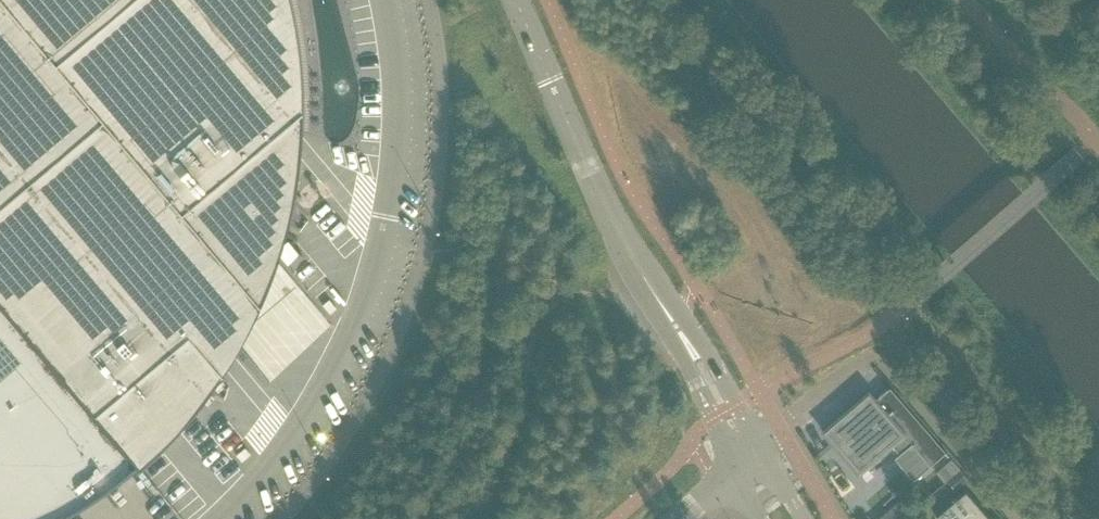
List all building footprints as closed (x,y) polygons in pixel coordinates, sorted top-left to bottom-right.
[(141,471),(144,469),(148,465),(153,461),(160,454),(165,449),(171,442),(178,435),(185,428),(195,415),(203,405),(211,394),(220,382),(226,374),(231,365),(236,357),(240,349),(242,346),(243,344),(249,334),(254,325),(258,315),(263,305),(267,297),(269,290),(271,285),(275,277),(279,264),(287,237),(291,221),(294,207),(297,193),(299,178),(301,167),(302,157),(303,146),(304,131),(304,130),(304,102),(303,74),(300,46),(295,18),(291,0),(0,0),(0,303),(141,471)] [(67,518),(70,517),(72,515),(75,513),(103,490),(106,493),(137,470),(139,473),(141,471),(0,303),(0,518),(66,518),(67,518)] [(841,427),(828,439),(848,462),(852,467),(859,475),(887,450),(880,442),(885,438),(893,448),(900,455),(895,460),(914,482),(945,455),(948,458),(949,457),(890,389),(875,402),(869,395),(857,406),(860,410),(856,414),(852,410),(837,423),(841,427)] [(951,460),(935,474),(944,484),(960,470),(951,460)] [(960,472),(947,483),(954,491),(967,480),(960,472)] [(966,493),(936,518),(937,518),(988,518),(966,493)]
